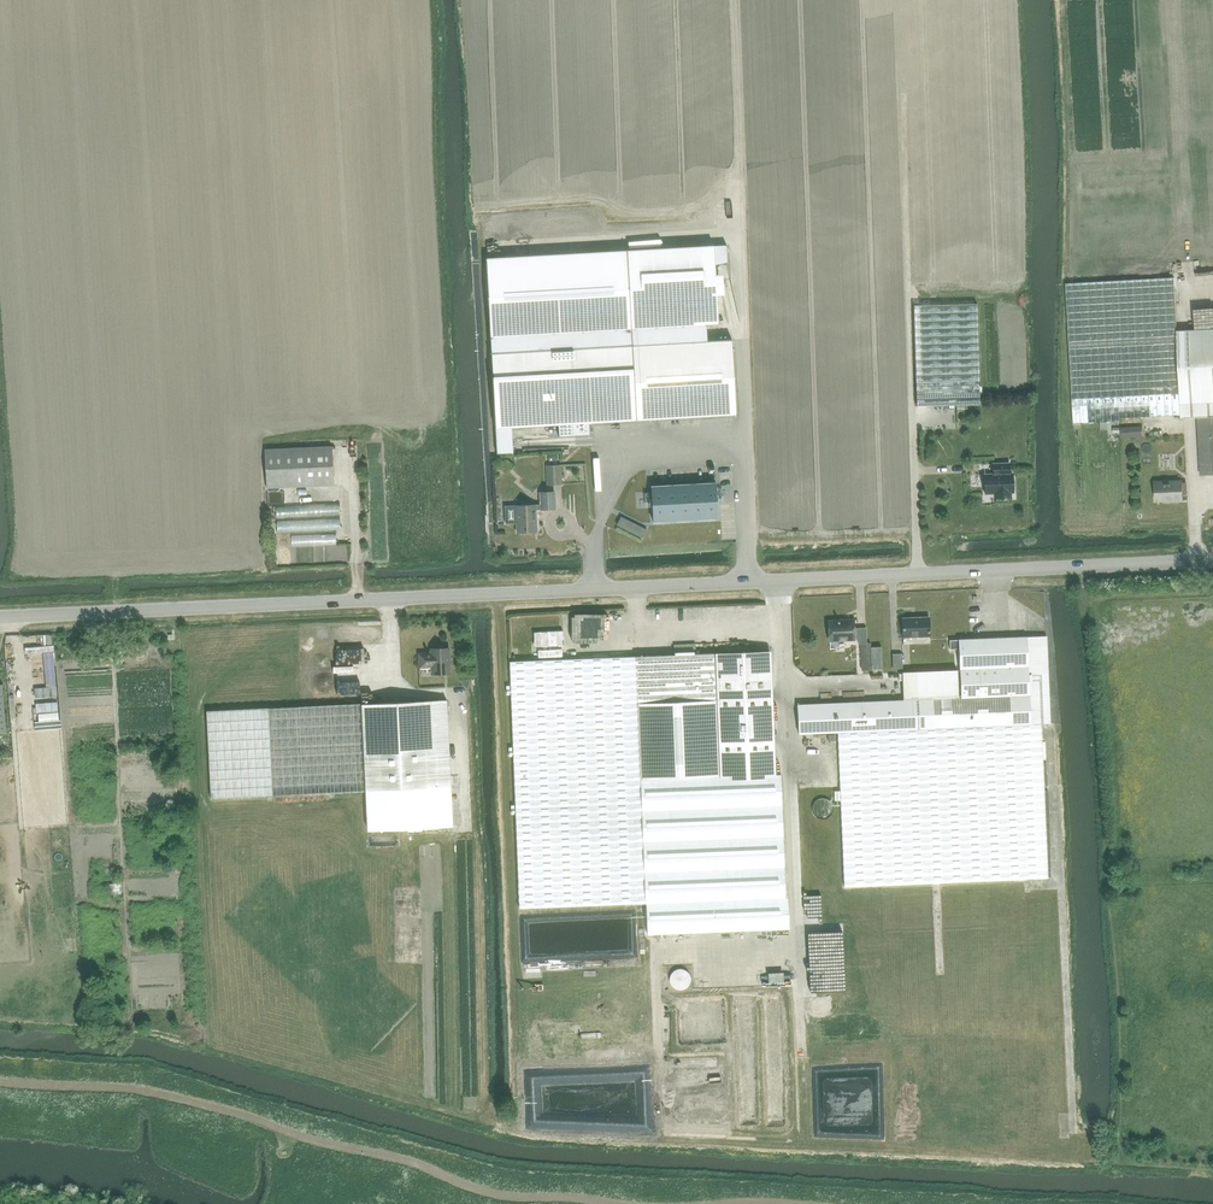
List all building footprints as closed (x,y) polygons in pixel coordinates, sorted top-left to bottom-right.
[(727,245),(486,258),(491,352),(496,428),(558,424),(559,437),(590,435),(589,422),(736,414),(732,339),(707,340),(706,323),(718,323),(715,265),(716,265),(727,262),(728,262),(727,245)] [(1074,421),(1182,415),(1177,331),(1174,277),(1066,283),(1074,421)] [(917,406),(980,404),(977,303),(914,305),(917,406)] [(1182,415),(1182,418),(1198,417),(1201,475),(1212,475),(1212,329),(1177,331),(1182,415)] [(738,426),(738,417),(721,417),(722,427),(738,426)] [(267,488),(334,484),(332,446),(265,449),(267,488)] [(993,464),(993,474),(984,474),(985,494),(994,493),(994,498),(1011,497),(1011,492),(1014,492),(1013,473),(1010,473),(1010,463),(993,464)] [(561,464),(547,465),(548,484),(562,483),(561,464)] [(713,481),(651,485),(653,524),(715,520),(713,481)] [(1171,501),(1183,500),(1182,481),(1155,482),(1156,500),(1171,499),(1171,501)] [(541,504),(516,505),(517,532),(537,531),(536,509),(556,508),(555,491),(540,492),(541,504)] [(275,516),(339,515),(339,505),(275,506),(275,516)] [(339,529),(339,520),(276,524),(277,533),(339,529)] [(320,544),(335,543),(335,536),(292,536),(292,548),(320,548),(320,544)] [(625,614),(570,615),(571,634),(625,633),(625,614)] [(903,637),(930,636),(929,617),(903,618),(903,637)] [(533,630),(563,630),(563,620),(532,620),(533,630)] [(854,620),(829,621),(830,640),(855,639),(858,639),(859,643),(861,643),(867,643),(866,627),(858,627),(854,627),(854,620)] [(565,631),(532,631),(533,647),(565,646),(565,631)] [(904,700),(798,704),(799,733),(838,731),(844,887),(1048,878),(1041,723),(1050,723),(1046,636),(950,640),(950,649),(959,649),(960,669),(961,697),(958,697),(957,670),(903,672),(904,700)] [(871,660),(862,660),(862,670),(872,670),(872,669),(883,668),(882,646),(871,647),(871,660)] [(431,653),(419,654),(420,667),(432,667),(432,674),(450,673),(449,648),(437,648),(437,651),(431,651),(431,653)] [(770,651),(637,656),(642,776),(781,771),(780,736),(774,736),(770,651)] [(894,654),(893,653),(893,668),(903,668),(902,653),(894,654)] [(535,660),(510,661),(520,908),(647,903),(646,897),(642,776),(637,656),(565,659),(535,660)] [(447,700),(362,704),(362,712),(363,717),(366,790),(451,785),(450,776),(436,777),(433,724),(448,724),(447,700)] [(362,704),(207,711),(211,799),(366,790),(362,704)] [(781,771),(642,776),(646,897),(647,903),(647,933),(649,933),(655,933),(788,928),(786,891),(781,771)] [(529,962),(629,959),(628,942),(588,943),(587,928),(571,929),(571,920),(528,921),(529,962)] [(683,990),(693,978),(680,966),(669,978),(683,990)]
